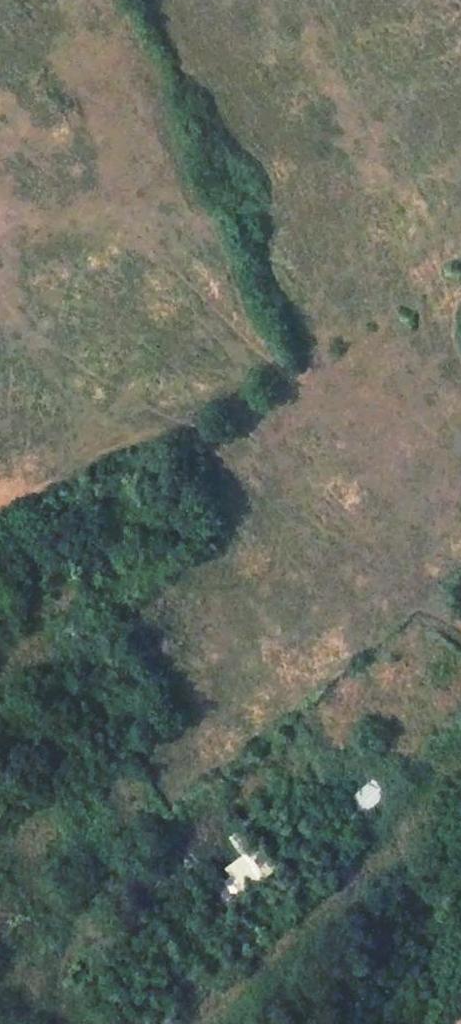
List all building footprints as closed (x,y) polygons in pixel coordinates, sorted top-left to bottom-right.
[(254,851),(245,833),(233,838),(242,859),(226,867),(236,890),(276,873),(264,847),(254,851)]
